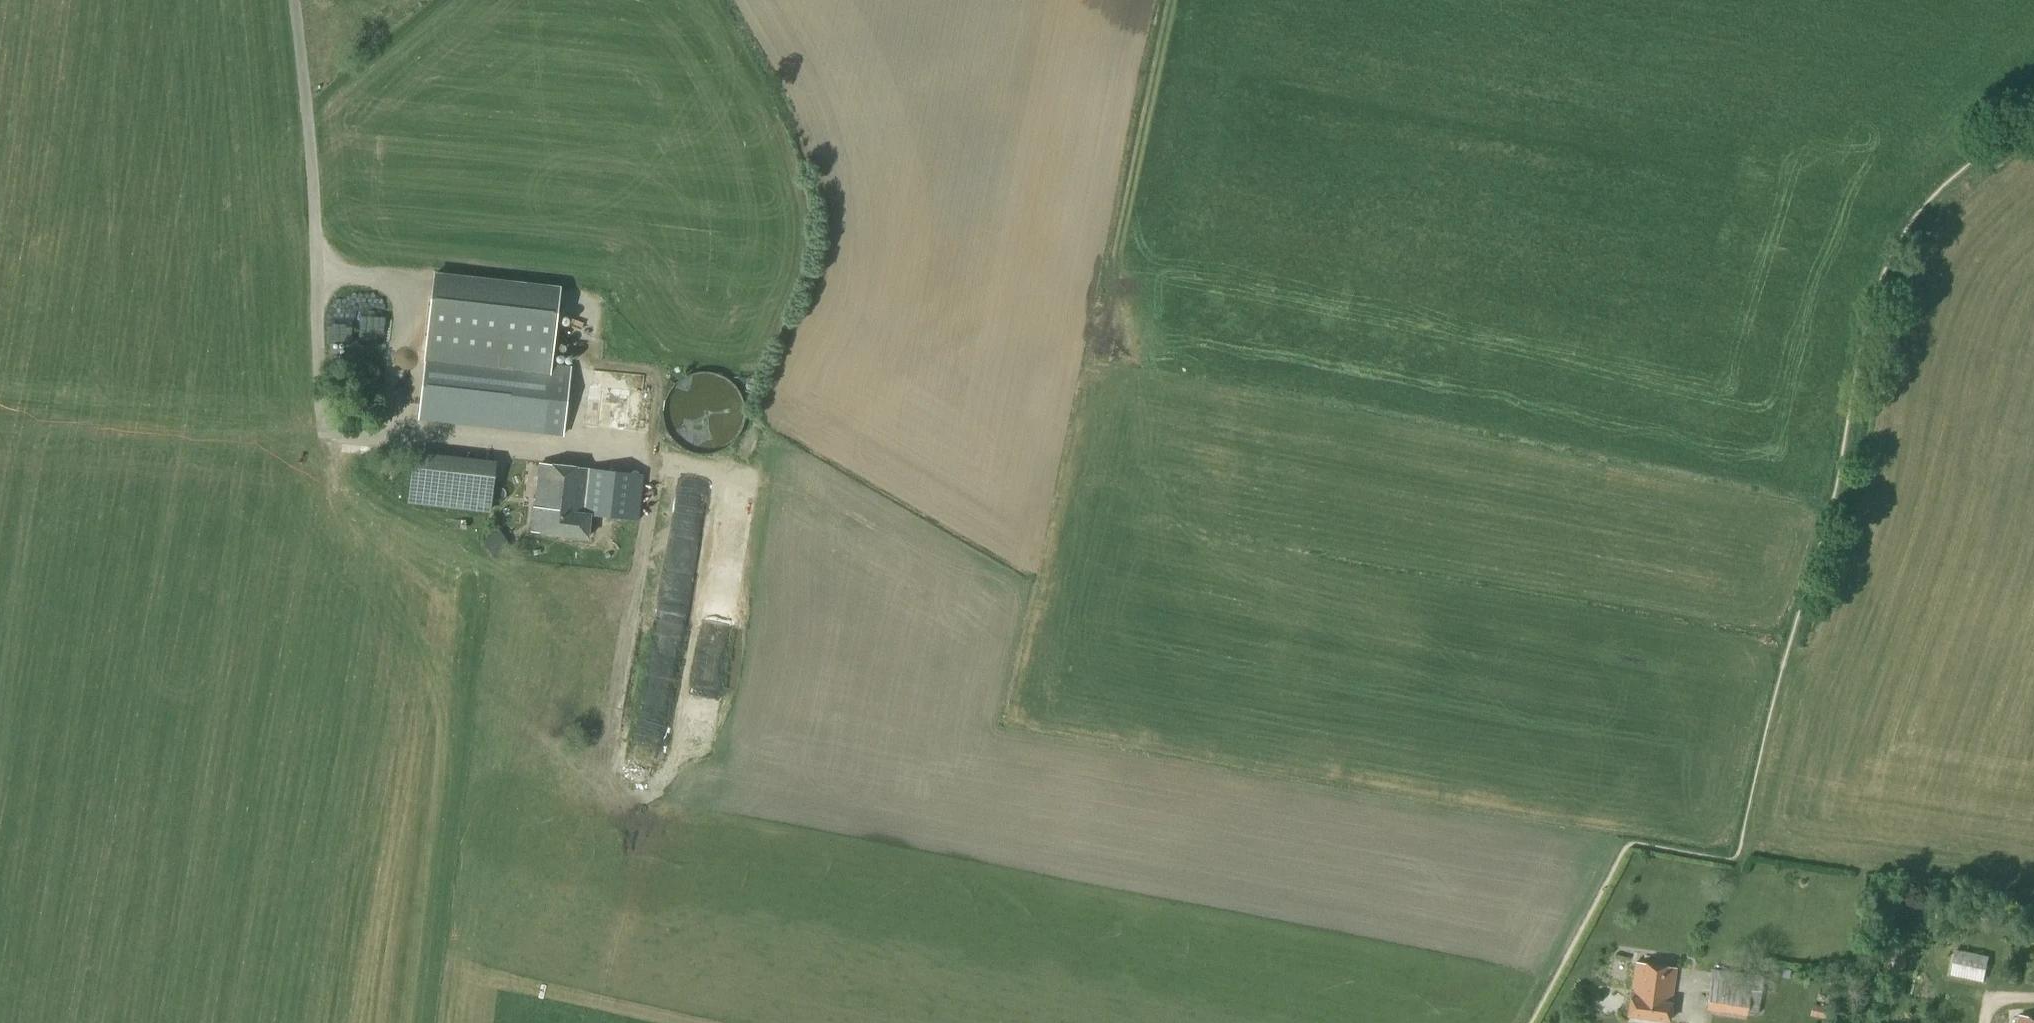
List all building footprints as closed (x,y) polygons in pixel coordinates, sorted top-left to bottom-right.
[(556,288),(432,274),(416,418),(560,434),(563,407),(544,405),(556,288)] [(638,432),(643,390),(589,385),(585,427),(638,432)] [(710,455),(715,455),(720,454),(725,452),(729,449),(733,446),(736,442),(738,437),(740,432),(741,427),(741,422),(740,417),(738,412),(735,408),(732,404),(728,401),(724,398),(719,397),(714,396),(709,395),(704,396),(699,398),(695,400),(691,403),(687,407),(684,411),(682,415),(681,420),(681,425),(681,430),(682,435),(685,440),(687,444),(691,448),(695,451),(700,453),(705,455),(710,455)] [(415,459),(413,506),(497,510),(499,463),(415,459)] [(638,521),(644,474),(593,469),(537,463),(529,532),(586,538),(588,515),(638,521)] [(511,547),(499,530),(482,542),(493,559),(511,547)] [(1956,954),(1951,976),(1983,983),(1983,982),(1988,959),(1956,952),(1956,954)] [(1625,1018),(1663,1022),(1668,1022),(1670,1006),(1669,1006),(1675,970),(1634,964),(1629,1000),(1628,1000),(1625,1018)] [(1712,970),(1706,1011),(1747,1016),(1750,992),(1762,993),(1763,978),(1752,977),(1753,975),(1712,970)] [(1829,1021),(1831,1009),(1815,1006),(1812,1018),(1829,1021)]
